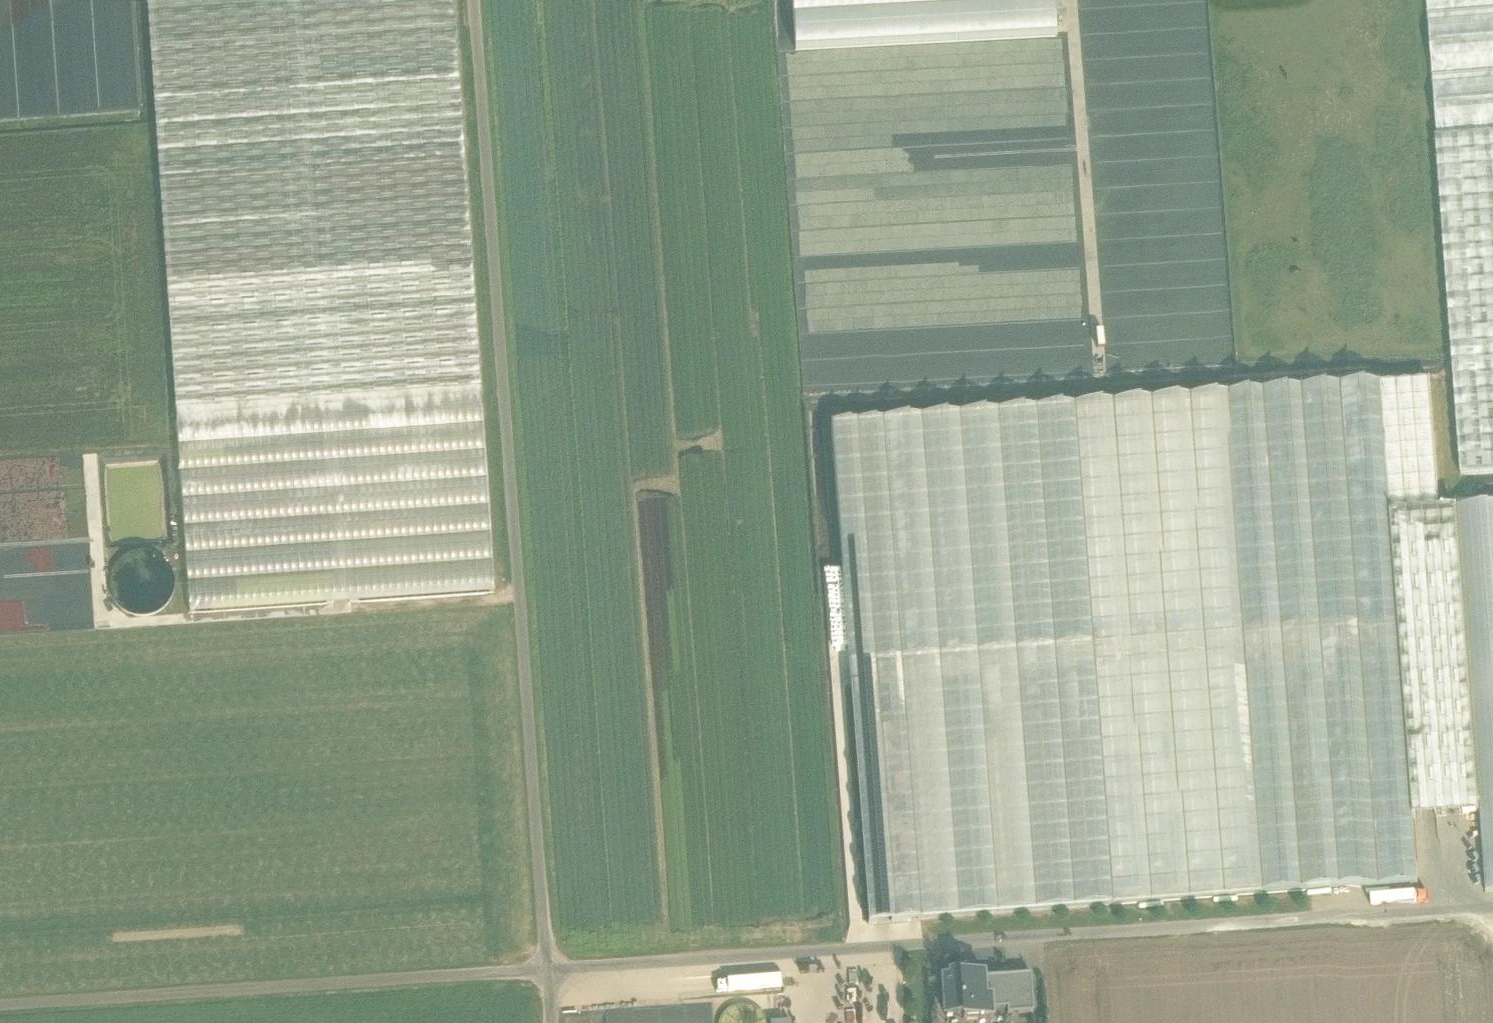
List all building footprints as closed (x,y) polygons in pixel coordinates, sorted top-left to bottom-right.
[(176,413),(480,392),(453,0),(147,0),(176,413)] [(792,49),(1063,37),(1062,0),(790,0),(792,49)] [(1437,139),(1492,134),(1492,0),(1427,0),(1437,139)] [(1436,139),(1461,477),(1492,475),(1492,134),(1437,139),(1436,139)] [(1430,383),(1380,387),(1413,819),(1479,814),(1456,510),(1440,511),(1430,383)] [(1380,387),(1073,410),(1111,909),(1418,886),(1413,819),(1380,387)] [(480,392),(176,413),(190,616),(493,596),(480,392)] [(1456,509),(1479,814),(1485,894),(1492,894),(1492,506),(1456,509)] [(941,983),(944,1021),(962,1021),(962,1022),(992,1022),(992,1015),(991,1003),(985,1004),(984,982),(984,980),(974,981),(974,983),(963,984),(962,978),(949,979),(949,983),(941,983)] [(1030,980),(1006,981),(1008,1014),(1006,1014),(1007,1019),(1033,1017),(1030,980)] [(1006,981),(984,982),(985,1004),(991,1003),(992,1015),(1006,1014),(1008,1014),(1006,981)]
